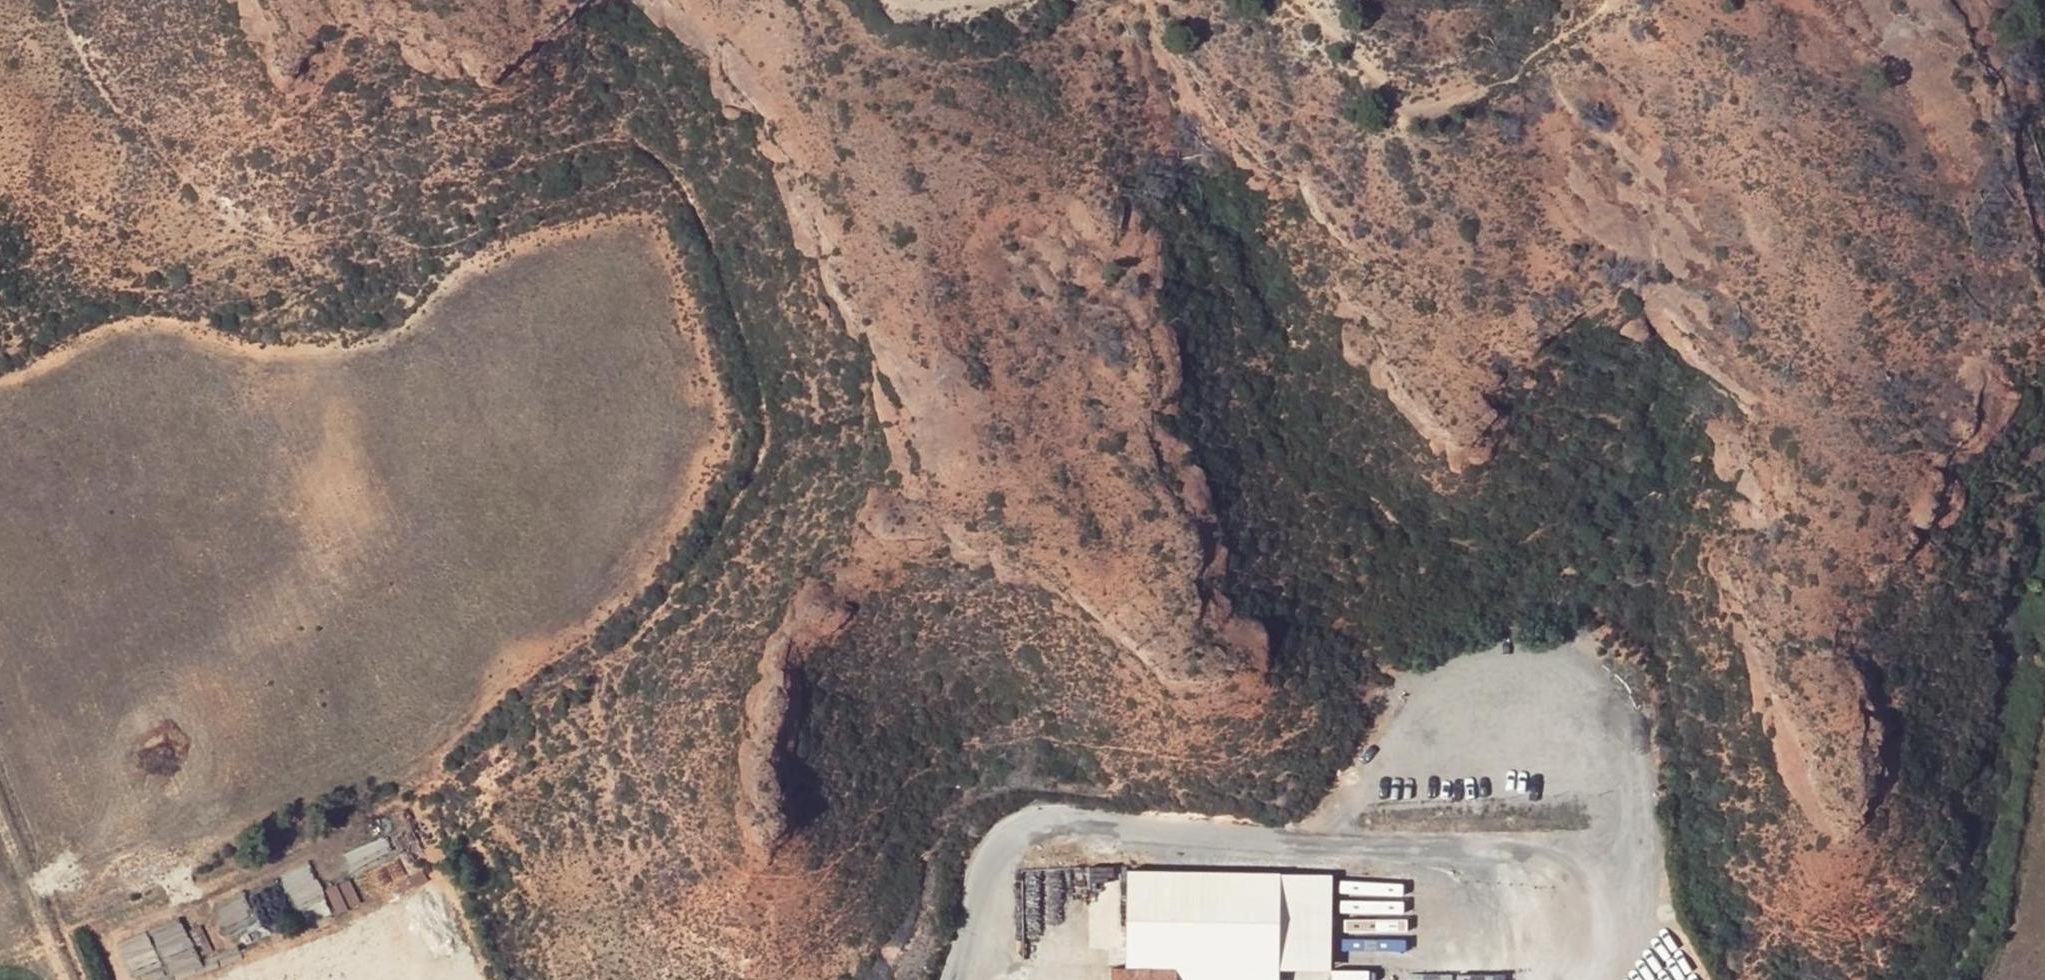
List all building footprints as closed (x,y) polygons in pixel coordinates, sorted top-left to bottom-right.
[(330,887),(341,911),(363,901),(352,877),(330,887)] [(1278,885),(1126,887),(1128,969),(1174,970),(1174,979),(1178,979),(1281,979),(1278,885)] [(1327,979),(1330,885),(1278,885),(1281,979),(1284,979),(1327,979)] [(180,929),(186,945),(199,940),(203,954),(218,949),(209,923),(187,930),(183,917),(151,929),(154,938),(180,929)] [(1174,970),(1128,969),(1128,979),(1174,979),(1174,970)]
